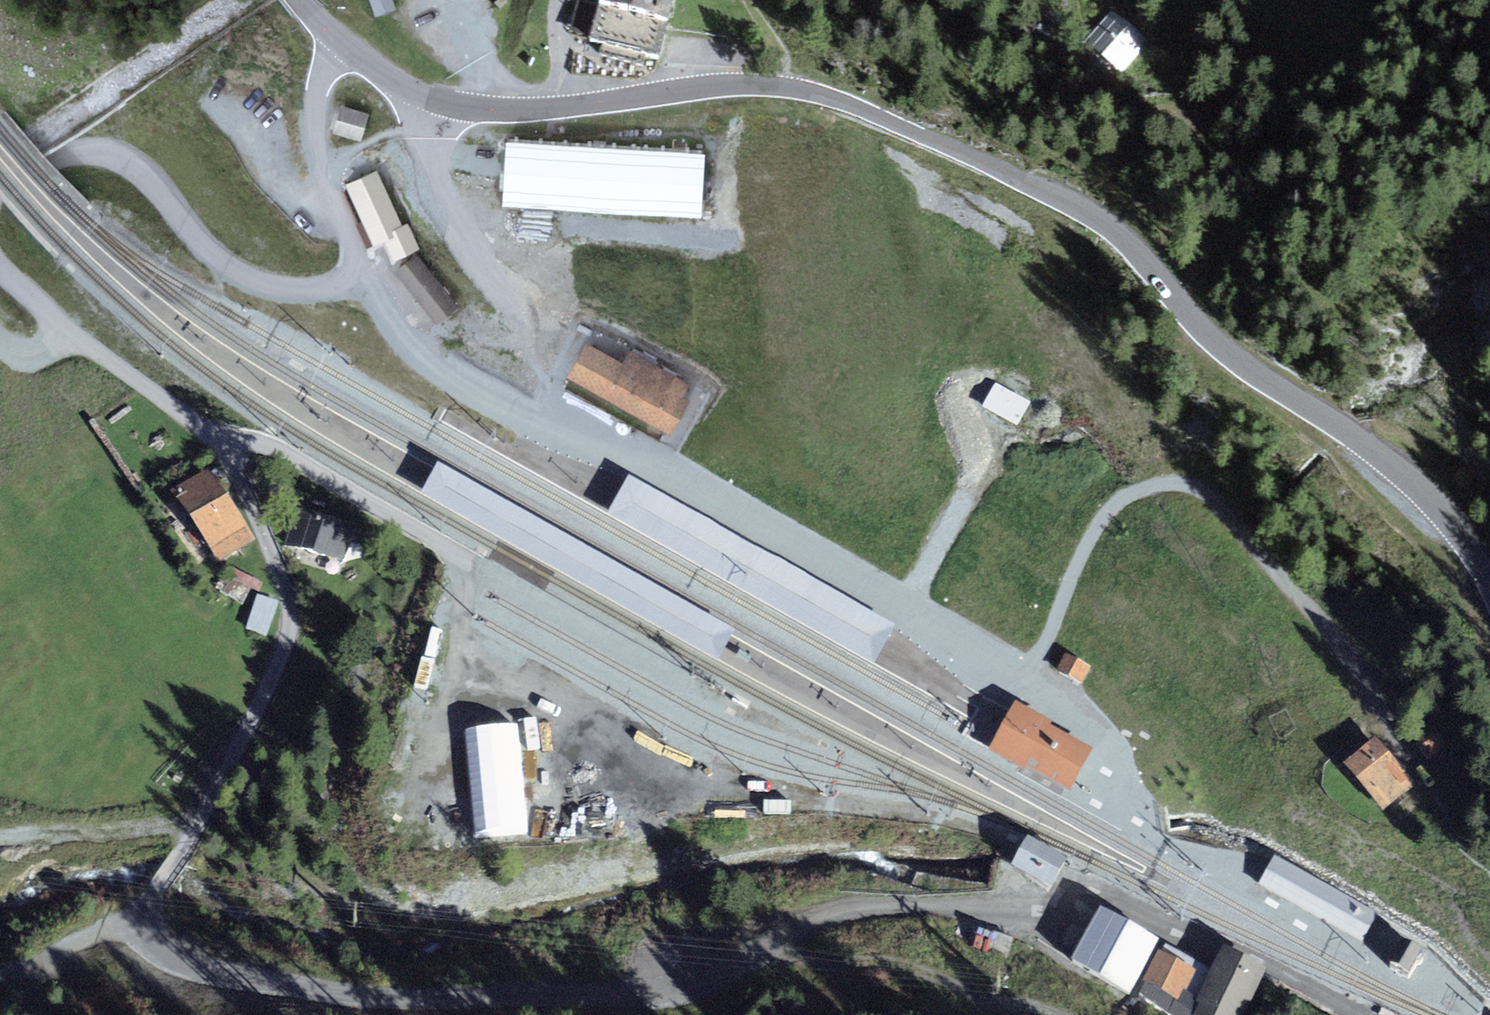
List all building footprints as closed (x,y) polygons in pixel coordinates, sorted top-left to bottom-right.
[(392,0),(369,0),(375,18),(396,11),(392,0)] [(595,22),(664,39),(670,41),(680,0),(600,0),(595,22)] [(1141,49),(1108,18),(1078,50),(1111,81),(1141,49)] [(657,66),(664,39),(595,22),(588,49),(657,66)] [(371,115),(341,105),(331,134),(361,144),(371,115)] [(606,148),(506,143),(502,207),(702,218),(706,154),(606,148)] [(376,168),(342,185),(372,245),(383,240),(394,263),(417,252),(376,168)] [(447,294),(415,255),(394,272),(435,323),(456,306),(447,294)] [(622,358),(586,339),(566,375),(670,431),(689,396),(682,393),(689,381),(628,348),(622,358)] [(997,376),(984,400),(1020,419),(1032,395),(997,376)] [(204,470),(168,494),(214,562),(250,539),(204,470)] [(356,526),(286,505),(275,543),(345,563),(356,526)] [(249,619),(270,626),(281,593),(260,585),(249,619)] [(1048,731),(1015,713),(1005,732),(992,756),(1067,797),(1088,757),(1046,734),(1048,731)] [(1377,744),(1345,773),(1384,817),(1416,789),(1377,744)] [(1066,863),(1025,842),(1012,869),(1052,890),(1066,863)] [(1157,943),(1102,914),(1074,965),(1129,994),(1157,943)] [(1224,951),(1193,1008),(1205,1014),(1244,1014),(1267,974),(1224,951)]
